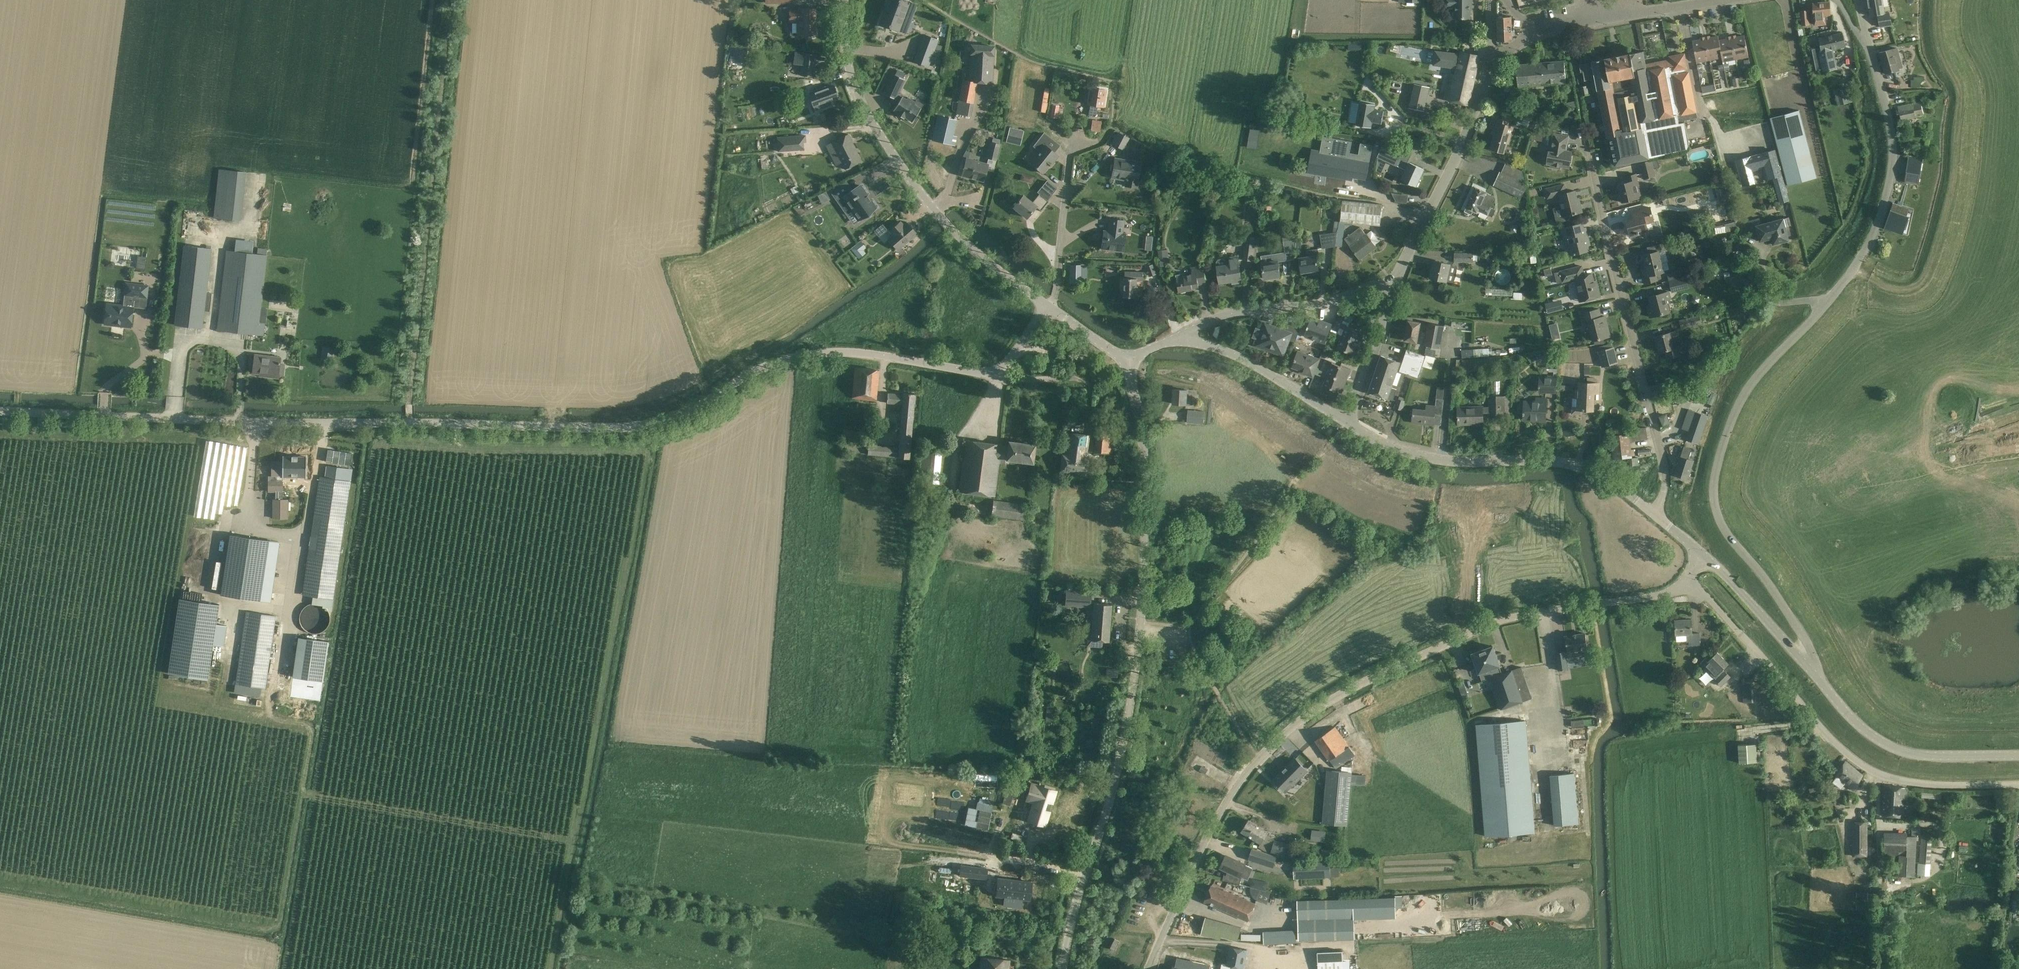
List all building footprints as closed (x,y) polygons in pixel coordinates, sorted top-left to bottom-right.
[(879,24),(898,31),(906,34),(911,19),(917,4),(909,2),(904,0),(888,0),(879,24)] [(1445,6),(1455,6),(1454,18),(1469,18),(1469,6),(1471,6),(1471,0),(1445,0),(1445,6)] [(1882,0),(1867,0),(1870,16),(1877,15),(1879,27),(1892,25),(1889,13),(1884,13),(1882,0)] [(1830,15),(1829,2),(1813,3),(1814,15),(1811,16),(1812,23),(1815,23),(1815,22),(1818,22),(1818,25),(1825,24),(1824,15),(1830,15)] [(815,9),(798,9),(798,10),(790,10),(789,22),(797,22),(797,35),(814,35),(815,9)] [(1809,24),(1808,11),(1801,11),(1802,25),(1809,24)] [(1512,20),(1511,16),(1497,17),(1498,41),(1512,41),(1512,37),(1514,37),(1514,20),(1512,20)] [(1812,49),(1814,59),(1820,58),(1823,72),(1827,71),(1837,69),(1833,49),(1846,46),(1842,33),(1833,35),(1818,38),(1820,47),(1812,49)] [(927,66),(937,40),(925,35),(915,62),(927,66)] [(1731,38),(1735,59),(1748,56),(1744,35),(1731,38)] [(1709,60),(1722,57),(1719,40),(1718,36),(1705,39),(1709,60)] [(1735,59),(1731,38),(1719,40),(1722,57),(1722,61),(1735,59)] [(1709,60),(1705,39),(1692,41),(1696,62),(1709,60)] [(735,45),(733,61),(743,63),(745,46),(735,45)] [(993,46),(971,45),(968,81),(962,81),(956,113),(970,116),(977,83),(991,83),(993,46)] [(1903,67),(1897,48),(1879,53),(1885,74),(1898,70),(1898,69),(1903,67)] [(1435,50),(1433,65),(1457,69),(1457,66),(1458,66),(1455,78),(1457,79),(1455,85),(1449,84),(1445,99),(1458,102),(1468,105),(1480,56),(1470,53),(1461,51),(1459,63),(1457,63),(1458,53),(1435,50)] [(1590,80),(1593,94),(1598,93),(1607,137),(1610,137),(1615,165),(1649,159),(1690,149),(1685,123),(1679,124),(1678,121),(1698,117),(1688,72),(1686,73),(1686,70),(1688,69),(1685,52),(1668,55),(1669,59),(1645,63),(1643,51),(1617,56),(1603,59),(1607,76),(1590,80)] [(795,52),(794,64),(802,65),(800,75),(813,77),(816,55),(795,52)] [(1590,80),(1607,76),(1603,59),(1592,61),(1592,62),(1579,64),(1581,72),(1582,72),(1584,81),(1590,80)] [(1566,83),(1564,61),(1516,65),(1518,87),(1528,86),(1553,84),(1554,96),(1560,96),(1559,83),(1566,83)] [(895,99),(896,98),(898,94),(905,79),(892,74),(883,93),(895,99)] [(1914,80),(1911,80),(1911,88),(1920,87),(1920,83),(1924,80),(1924,76),(1914,77),(1914,80)] [(1739,78),(1733,79),(1734,87),(1741,85),(1739,78)] [(1721,80),(1714,82),(1716,91),(1723,89),(1721,80)] [(1410,107),(1424,110),(1429,87),(1425,87),(1415,84),(1410,107)] [(809,94),(813,106),(814,106),(814,107),(815,111),(832,105),(831,103),(830,100),(838,97),(835,89),(834,87),(834,85),(826,88),(825,87),(815,90),(809,92),(809,94)] [(1589,94),(1587,85),(1581,87),(1582,96),(1589,94)] [(1106,90),(1089,87),(1086,104),(1090,105),(1088,115),(1096,116),(1098,106),(1103,107),(1106,90)] [(1845,89),(1834,92),(1838,106),(1849,103),(1845,89)] [(902,97),(898,94),(896,98),(899,101),(893,110),(897,112),(896,114),(903,118),(904,117),(912,122),(923,104),(916,100),(915,102),(907,97),(906,99),(902,96),(902,97)] [(1382,124),(1384,111),(1383,111),(1374,110),(1375,105),(1375,104),(1360,101),(1360,102),(1356,124),(1356,125),(1371,128),(1371,127),(1372,122),(1381,123),(1381,124),(1382,124)] [(1923,116),(1920,102),(1909,104),(1905,105),(1895,108),(1898,121),(1923,116)] [(1816,178),(1799,110),(1770,118),(1788,185),(1816,178)] [(1537,121),(1516,115),(1514,123),(1534,129),(1537,121)] [(956,120),(937,116),(932,140),(951,144),(954,145),(956,137),(953,136),(956,120)] [(1510,121),(1493,116),(1489,128),(1495,130),(1490,149),(1504,153),(1507,143),(1509,143),(1514,127),(1509,125),(1510,121)] [(1101,121),(1092,119),(1090,130),(1100,131),(1101,121)] [(1022,138),(1023,130),(1009,127),(1008,135),(1022,138)] [(1250,128),(1248,140),(1259,141),(1260,130),(1250,128)] [(1059,145),(1044,132),(1032,146),(1039,152),(1030,164),(1042,173),(1050,163),(1051,164),(1058,155),(1054,152),(1060,145),(1059,145)] [(1129,138),(1118,132),(1112,144),(1123,149),(1129,138)] [(1568,136),(1554,133),(1551,152),(1549,152),(1547,164),(1551,165),(1550,167),(1560,169),(1561,166),(1569,168),(1572,152),(1566,151),(1568,136)] [(848,134),(826,145),(830,152),(835,150),(845,169),(861,161),(855,150),(856,149),(848,134)] [(805,135),(777,137),(778,151),(803,149),(803,142),(797,143),(796,137),(805,136),(805,135)] [(1323,136),(1317,171),(1366,180),(1373,145),(1361,143),(1359,154),(1350,153),(1352,141),(1323,136)] [(987,158),(996,160),(999,144),(990,142),(987,158)] [(1384,142),(1377,157),(1397,166),(1397,165),(1407,170),(1402,179),(1416,185),(1424,169),(1408,162),(1411,155),(1400,149),(1402,145),(1397,143),(1396,147),(1384,142)] [(1754,183),(1750,168),(1765,164),(1769,178),(1774,177),(1781,202),(1788,200),(1775,150),(1736,160),(1743,186),(1754,183)] [(767,152),(759,153),(761,169),(769,168),(767,152)] [(1908,155),(1905,174),(1920,177),(1922,159),(1923,157),(1908,155)] [(988,165),(966,159),(964,165),(962,175),(983,181),(988,165)] [(1111,165),(1110,170),(1112,171),(1111,177),(1113,178),(1113,176),(1124,178),(1126,180),(1125,186),(1135,187),(1136,187),(1138,173),(1140,163),(1137,162),(1136,164),(1121,161),(1121,160),(1114,159),(1113,165),(1111,165)] [(1652,161),(1640,164),(1644,179),(1656,176),(1654,169),(1652,161)] [(247,172),(221,170),(216,218),(242,221),(247,172)] [(1529,185),(1501,172),(1494,186),(1523,199),(1529,185)] [(1642,197),(1636,174),(1626,176),(1628,182),(1617,185),(1622,202),(1642,197)] [(830,192),(831,192),(845,212),(851,208),(860,220),(876,208),(859,185),(849,192),(843,183),(846,181),(845,180),(830,191),(830,192)] [(1051,195),(1057,188),(1047,180),(1041,187),(1051,195)] [(1727,190),(1724,182),(1715,185),(1718,193),(1727,190)] [(1566,193),(1564,184),(1546,188),(1548,197),(1558,195),(1564,216),(1573,214),(1582,212),(1579,198),(1577,198),(1575,191),(1566,193)] [(1467,207),(1465,211),(1473,215),(1474,211),(1475,211),(1477,212),(1478,210),(1488,215),(1492,217),(1496,209),(1492,207),(1490,207),(1495,196),(1486,192),(1484,192),(1475,187),(1466,207),(1467,207)] [(1048,201),(1039,194),(1032,203),(1023,195),(1013,207),(1026,218),(1036,207),(1040,211),(1048,201)] [(1337,246),(1345,201),(1343,201),(1340,222),(1335,221),(1333,232),(1320,234),(1323,248),(1337,246)] [(1345,201),(1337,246),(1343,246),(1345,222),(1380,225),(1382,204),(1345,201)] [(1908,211),(1908,210),(1908,209),(1908,208),(1907,208),(1907,207),(1906,207),(1903,206),(1897,204),(1895,203),(1894,203),(1893,204),(1892,204),(1892,205),(1885,227),(1901,232),(1901,231),(1906,216),(1908,211)] [(1654,221),(1650,207),(1637,211),(1639,217),(1627,221),(1631,236),(1649,231),(1647,223),(1654,221)] [(1791,225),(1789,217),(1762,225),(1760,218),(1748,221),(1752,235),(1758,233),(1760,241),(1772,238),(1773,244),(1789,240),(1785,226),(1791,225)] [(1120,220),(1110,219),(1107,237),(1103,237),(1103,235),(1101,248),(1122,251),(1124,233),(1121,233),(1123,220),(1120,220)] [(1721,225),(1714,227),(1716,234),(1732,231),(1731,229),(1736,228),(1735,221),(1721,225)] [(904,225),(900,222),(889,231),(892,235),(888,239),(898,250),(906,243),(904,242),(915,232),(907,223),(904,225)] [(1589,251),(1582,223),(1572,226),(1565,228),(1572,255),(1589,251)] [(1360,227),(1344,238),(1360,260),(1376,247),(1374,245),(1379,241),(1371,231),(1366,235),(1360,227)] [(1268,255),(1261,256),(1262,263),(1263,268),(1264,278),(1280,276),(1278,261),(1294,259),(1295,249),(1297,238),(1295,230),(1286,231),(1288,240),(1283,240),(1285,253),(1268,255)] [(1245,240),(1245,239),(1234,241),(1235,246),(1245,245),(1243,260),(1253,261),(1255,244),(1256,237),(1246,236),(1245,240)] [(254,241),(236,239),(235,252),(229,251),(219,331),(263,336),(265,322),(261,322),(268,256),(266,255),(267,249),(258,248),(257,254),(252,254),(254,241)] [(866,248),(860,241),(851,248),(860,258),(866,253),(863,250),(866,248)] [(1646,269),(1641,270),(1644,283),(1654,281),(1658,280),(1656,274),(1665,272),(1662,262),(1668,261),(1663,243),(1660,244),(1657,245),(1658,251),(1652,252),(1643,255),(1646,269)] [(187,246),(178,324),(204,328),(206,311),(210,311),(212,293),(208,293),(214,249),(187,246)] [(1320,258),(1318,248),(1306,250),(1307,257),(1300,258),(1302,272),(1308,271),(1309,274),(1317,273),(1316,270),(1319,270),(1317,258),(1320,258)] [(1168,249),(1158,250),(1159,258),(1163,258),(1163,257),(1168,256),(1168,249)] [(1477,253),(1455,253),(1455,261),(1473,262),(1473,260),(1477,260),(1477,253)] [(1242,282),(1237,255),(1228,256),(1229,264),(1227,264),(1226,260),(1223,259),(1219,259),(1217,262),(1217,265),(1220,283),(1233,281),(1233,283),(1242,282)] [(136,267),(145,269),(147,257),(138,256),(136,267)] [(1431,270),(1430,275),(1431,276),(1431,277),(1440,280),(1446,281),(1453,283),(1457,267),(1449,265),(1449,264),(1444,263),(1435,261),(1432,270),(1431,270)] [(1146,267),(1147,267),(1151,276),(1156,273),(1153,264),(1151,262),(1145,264),(1146,267)] [(1082,265),(1070,265),(1070,283),(1082,283),(1082,265)] [(1207,283),(1204,265),(1191,267),(1192,274),(1183,275),(1184,277),(1177,278),(1179,292),(1193,290),(1192,288),(1199,287),(1199,285),(1207,283)] [(1555,273),(1557,283),(1575,278),(1578,292),(1577,292),(1580,301),(1600,296),(1597,285),(1595,286),(1592,274),(1582,276),(1580,267),(1582,266),(1555,273)] [(1549,267),(1544,268),(1545,275),(1552,273),(1552,270),(1551,267),(1549,267)] [(1124,287),(1124,297),(1137,297),(1138,279),(1143,279),(1143,272),(1124,272),(1124,287)] [(1677,279),(1675,273),(1668,275),(1669,280),(1669,281),(1677,279)] [(1755,294),(1750,277),(1742,279),(1747,296),(1755,294)] [(1688,288),(1686,278),(1677,280),(1677,279),(1669,281),(1672,292),(1688,288)] [(126,282),(124,295),(147,298),(148,298),(149,285),(126,282)] [(1671,299),(1669,291),(1649,296),(1652,308),(1648,309),(1650,317),(1660,314),(1669,312),(1666,300),(1671,299)] [(107,303),(105,325),(131,328),(134,306),(133,306),(133,300),(124,299),(123,305),(107,303)] [(1556,301),(1546,303),(1548,312),(1558,309),(1556,301)] [(1589,311),(1582,313),(1585,325),(1590,324),(1594,340),(1600,339),(1610,336),(1608,327),(1605,328),(1603,317),(1601,317),(1599,309),(1589,311)] [(1346,314),(1344,321),(1351,323),(1353,317),(1346,314)] [(1701,325),(1699,315),(1680,320),(1682,330),(1701,325)] [(1325,342),(1331,325),(1324,322),(1323,324),(1318,322),(1311,319),(1309,323),(1309,326),(1308,326),(1307,328),(1308,328),(1306,332),(1305,335),(1325,342)] [(1420,323),(1409,320),(1405,340),(1417,342),(1417,341),(1425,343),(1425,345),(1440,348),(1444,325),(1429,322),(1427,333),(1418,331),(1420,323)] [(1300,328),(1286,322),(1283,330),(1265,323),(1258,341),(1261,342),(1259,346),(1283,355),(1289,340),(1295,342),(1300,328)] [(1336,335),(1360,344),(1365,332),(1346,326),(1347,324),(1341,322),(1339,327),(1345,329),(1342,335),(1337,333),(1336,335)] [(1680,338),(1678,330),(1655,336),(1659,352),(1665,350),(1667,359),(1680,355),(1678,347),(1675,348),(1673,340),(1680,338)] [(1336,335),(1335,339),(1340,341),(1337,348),(1347,352),(1356,355),(1360,344),(1336,335)] [(333,348),(323,347),(322,360),(331,361),(333,348)] [(1617,363),(1613,347),(1598,351),(1603,367),(1617,363)] [(1481,356),(1480,348),(1462,350),(1463,358),(1481,356)] [(1426,356),(1406,349),(1401,362),(1381,356),(1369,392),(1393,400),(1397,389),(1392,388),(1398,371),(1419,378),(1423,366),(1432,369),(1435,358),(1426,355),(1426,356)] [(1313,377),(1314,374),(1316,370),(1316,369),(1320,359),(1298,351),(1292,367),(1300,370),(1300,372),(1313,377)] [(254,363),(252,373),(253,373),(253,372),(264,373),(264,374),(269,374),(269,377),(278,378),(278,376),(278,374),(283,375),(285,365),(280,364),(280,357),(255,354),(254,363)] [(1501,363),(1500,356),(1465,360),(1467,372),(1480,370),(1479,366),(1501,363)] [(1316,369),(1316,370),(1346,382),(1351,370),(1332,363),(1333,362),(1327,360),(1325,365),(1330,367),(1328,373),(1316,368),(1316,369)] [(879,370),(855,368),(851,398),(876,400),(879,370)] [(1549,369),(1549,371),(1554,372),(1553,376),(1545,376),(1544,378),(1542,377),(1539,377),(1538,392),(1540,392),(1555,393),(1557,379),(1556,379),(1557,369),(1549,369)] [(1346,382),(1316,370),(1314,374),(1317,375),(1326,378),(1323,386),(1342,393),(1346,382)] [(1483,405),(1458,406),(1458,414),(1459,424),(1468,424),(1468,422),(1482,422),(1482,424),(1483,424),(1483,414),(1510,413),(1509,403),(1509,396),(1501,396),(1500,396),(1500,381),(1493,381),(1493,396),(1492,396),(1492,400),(1489,400),(1489,407),(1483,407),(1483,405)] [(1595,383),(1578,382),(1577,389),(1576,389),(1575,398),(1573,398),(1573,413),(1582,414),(1582,410),(1587,410),(1587,407),(1594,407),(1594,399),(1599,399),(1599,383),(1595,383)] [(1443,388),(1437,387),(1435,406),(1427,406),(1426,411),(1413,409),(1413,413),(1412,422),(1434,425),(1435,414),(1438,415),(1442,415),(1443,400),(1444,388),(1443,388)] [(1187,390),(1174,389),(1173,404),(1186,404),(1191,404),(1192,397),(1187,397),(1187,390)] [(914,394),(903,393),(903,395),(887,393),(886,403),(902,404),(900,448),(869,446),(869,456),(899,457),(899,458),(910,459),(913,404),(914,394)] [(1397,398),(1394,408),(1402,410),(1405,401),(1397,398)] [(1546,399),(1536,399),(1536,403),(1523,402),(1523,404),(1522,404),(1520,404),(1519,406),(1518,408),(1519,410),(1520,411),(1522,413),(1523,413),(1523,415),(1524,415),(1524,419),(1545,420),(1546,399)] [(1204,411),(1188,410),(1187,423),(1204,424),(1204,411)] [(1682,429),(1689,431),(1693,417),(1706,422),(1708,417),(1688,411),(1682,429)] [(1669,422),(1666,415),(1660,417),(1663,425),(1669,422)] [(1700,440),(1706,422),(1693,417),(1689,431),(1687,436),(1700,440)] [(1115,425),(1097,423),(1095,452),(1112,454),(1115,425)] [(862,429),(844,426),(843,436),(861,439),(862,429)] [(1631,440),(1647,439),(1646,430),(1630,431),(1631,440)] [(1209,435),(1204,432),(1196,448),(1201,451),(1209,435)] [(1630,432),(1616,433),(1618,457),(1632,456),(1630,432)] [(1087,433),(1067,433),(1064,454),(1062,454),(1060,471),(1087,475),(1089,457),(1087,457),(1087,433)] [(1176,442),(1168,439),(1166,447),(1174,449),(1176,442)] [(1001,444),(966,440),(959,492),(994,496),(999,459),(1032,463),(1035,445),(1008,442),(1008,448),(1001,447),(1001,444)] [(1688,479),(1694,460),(1688,459),(1692,449),(1684,446),(1674,475),(1688,479)] [(941,453),(921,451),(918,481),(937,483),(941,453)] [(306,476),(306,455),(282,455),(282,462),(272,462),(272,476),(269,476),(268,491),(275,491),(275,499),(283,499),(283,476),(306,476)] [(353,468),(329,465),(327,476),(322,475),(306,594),(335,598),(353,468)] [(273,499),(273,518),(288,518),(288,499),(283,499),(275,499),(273,499)] [(1024,505),(993,501),(991,515),(1022,520),(1024,505)] [(240,536),(230,535),(221,595),(260,600),(261,601),(270,541),(240,536)] [(1066,590),(1065,605),(1089,607),(1090,591),(1066,590)] [(180,598),(168,673),(208,679),(213,644),(223,645),(226,625),(216,624),(218,612),(219,604),(180,598)] [(1094,603),(1091,640),(1098,641),(1108,641),(1111,604),(1094,603)] [(247,612),(236,684),(265,688),(273,635),(274,625),(276,616),(253,613),(247,612)] [(1692,633),(1691,619),(1675,620),(1676,641),(1687,640),(1687,642),(1689,642),(1690,645),(1700,645),(1700,633),(1692,633)] [(1585,633),(1565,636),(1567,652),(1573,651),(1574,656),(1588,654),(1585,633)] [(293,676),(290,697),(320,701),(323,681),(329,641),(298,636),(293,676)] [(1514,676),(1523,673),(1521,667),(1502,674),(1499,666),(1500,666),(1493,646),(1483,650),(1472,653),(1475,663),(1479,673),(1482,680),(1490,678),(1491,678),(1501,709),(1523,701),(1514,676)] [(1706,657),(1700,663),(1716,679),(1724,670),(1723,669),(1728,663),(1717,652),(1709,660),(1706,657)] [(1716,679),(1715,679),(1715,680),(1721,685),(1730,676),(1724,670),(1716,679)] [(1754,702),(1752,679),(1742,680),(1744,703),(1754,702)] [(1534,831),(1526,720),(1476,724),(1485,834),(1534,831)] [(1355,756),(1335,727),(1316,740),(1330,760),(1336,768),(1355,756)] [(1751,763),(1750,744),(1738,745),(1739,763),(1751,763)] [(1353,764),(1352,772),(1327,770),(1323,823),(1347,825),(1351,783),(1365,785),(1368,758),(1354,757),(1353,764)] [(1295,759),(1274,779),(1284,789),(1290,782),(1292,784),(1306,770),(1295,759)] [(1835,778),(1832,782),(1841,789),(1846,784),(1854,790),(1862,775),(1845,761),(1836,776),(1837,777),(1835,778)] [(998,787),(999,773),(975,772),(974,786),(998,787)] [(1578,823),(1574,773),(1549,775),(1554,825),(1578,823)] [(1907,788),(1883,785),(1882,815),(1903,816),(1903,803),(1906,803),(1906,798),(1907,788)] [(1015,788),(1007,786),(1002,803),(1010,806),(1015,788)] [(1040,786),(1029,820),(1046,825),(1056,791),(1040,786)] [(968,807),(965,825),(988,830),(991,812),(980,810),(977,821),(975,821),(977,809),(968,807)] [(1249,820),(1241,831),(1250,837),(1261,844),(1269,832),(1257,825),(1249,820)] [(1853,822),(1853,856),(1866,856),(1866,822),(1853,822)] [(1931,829),(1922,829),(1920,862),(1929,863),(1931,829)] [(1916,836),(1884,835),(1883,855),(1899,856),(1898,875),(1914,876),(1916,836)] [(1272,848),(1271,853),(1285,858),(1287,852),(1289,844),(1275,840),(1272,848)] [(1253,848),(1250,858),(1273,866),(1276,856),(1268,853),(1253,848)] [(1226,875),(1224,874),(1223,880),(1240,883),(1242,877),(1247,880),(1253,868),(1226,856),(1225,857),(1223,858),(1220,863),(1221,866),(1221,867),(1228,871),(1226,875)] [(1331,877),(1329,860),(1293,862),(1294,880),(1331,877)] [(960,876),(986,879),(987,868),(961,865),(960,876)] [(998,878),(996,896),(1004,897),(1003,905),(1021,907),(1022,899),(1029,900),(1031,882),(1022,881),(1019,880),(998,878)] [(1268,900),(1269,892),(1266,891),(1268,881),(1251,878),(1250,888),(1259,890),(1258,898),(1268,900)] [(1224,910),(1231,893),(1224,890),(1224,891),(1212,886),(1205,902),(1224,910)] [(2013,891),(2010,908),(2018,909),(2018,892),(2013,891)] [(1231,893),(1224,910),(1248,921),(1255,904),(1231,893)] [(1298,940),(1355,938),(1354,918),(1394,917),(1394,898),(1297,900),(1298,940)] [(1204,916),(1200,932),(1237,943),(1241,926),(1204,916)] [(1295,942),(1295,929),(1262,930),(1263,943),(1295,942)] [(1232,965),(1231,968),(1244,968),(1247,950),(1241,949),(1231,947),(1228,964),(1232,965)] [(1318,952),(1319,968),(1343,968),(1342,951),(1318,952)] [(981,957),(980,968),(1008,968),(1009,960),(981,957)] [(1211,964),(1189,960),(1188,968),(1210,968),(1211,964)]
